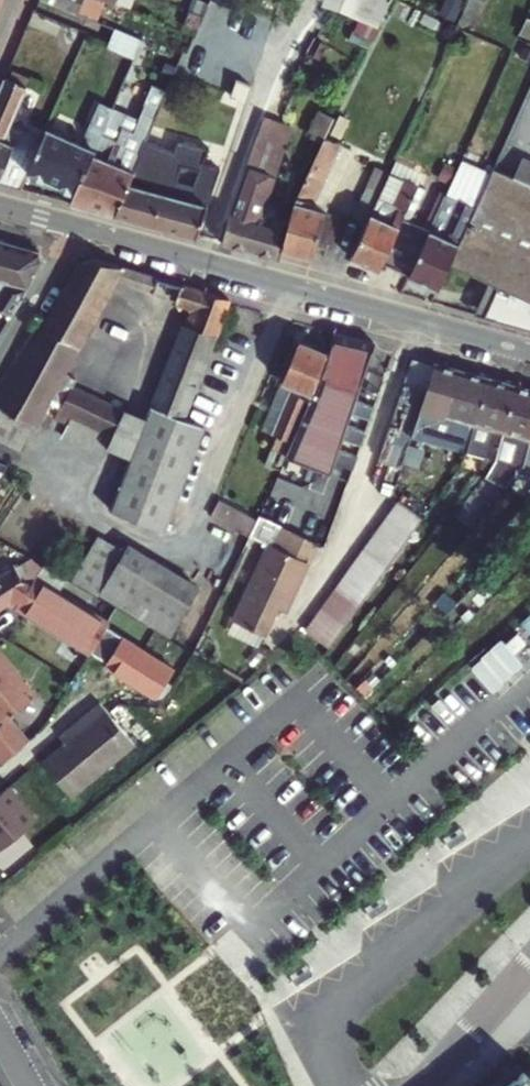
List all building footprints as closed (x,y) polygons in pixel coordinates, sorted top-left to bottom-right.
[(93,17),(100,0),(52,0),(93,17)] [(380,25),(392,0),(324,0),(380,25)] [(207,14),(191,7),(186,19),(201,25),(207,14)] [(526,15),(517,34),(529,39),(529,17),(526,15)] [(143,38),(116,27),(109,43),(136,55),(143,38)] [(128,182),(135,166),(138,157),(146,141),(184,51),(173,45),(169,52),(142,41),(136,55),(114,106),(77,190),(72,202),(114,213),(128,182)] [(27,85),(6,76),(0,91),(0,179),(15,143),(5,138),(27,85)] [(48,126),(42,138),(29,169),(77,190),(114,106),(101,100),(87,133),(92,135),(89,143),(48,126)] [(329,135),(335,110),(319,107),(313,131),(329,135)] [(263,118),(256,137),(283,147),(290,128),(263,118)] [(15,143),(0,179),(0,182),(20,188),(29,169),(42,138),(21,129),(15,143)] [(161,192),(152,224),(198,236),(219,167),(203,162),(208,147),(176,137),(172,148),(146,141),(138,157),(135,166),(128,182),(161,192)] [(256,137),(246,165),(274,174),(283,147),(256,137)] [(338,212),(324,208),(313,205),(342,146),(324,137),(300,184),(294,196),(288,225),(284,248),(313,255),(317,243),(330,246),(338,212)] [(313,205),(324,208),(352,150),(342,146),(313,205)] [(513,173),(517,175),(529,181),(529,155),(523,152),(513,173)] [(449,262),(472,212),(493,166),(484,162),(467,200),(447,190),(431,226),(410,273),(439,286),(449,262)] [(374,212),(393,170),(379,164),(357,213),(371,219),(374,212)] [(496,222),(517,175),(513,173),(494,164),(493,166),(472,212),(496,222)] [(225,244),(282,259),(284,248),(288,225),(257,216),(274,174),(246,165),(230,212),(225,244)] [(407,176),(393,170),(374,212),(387,219),(407,176)] [(517,175),(496,222),(472,212),(449,262),(488,280),(497,284),(483,314),(529,327),(529,181),(517,175)] [(371,219),(355,255),(383,267),(385,262),(410,273),(431,226),(405,215),(420,182),(407,176),(387,219),(374,212),(371,219)] [(152,224),(161,192),(128,182),(114,213),(152,224)] [(8,320),(20,303),(31,282),(40,264),(37,252),(0,242),(0,316),(8,320)] [(40,330),(0,404),(0,440),(19,451),(45,404),(63,372),(112,284),(194,310),(152,424),(176,440),(227,305),(229,301),(95,262),(79,267),(44,332),(40,330)] [(497,284),(488,280),(473,312),(483,314),(497,284)] [(370,374),(378,354),(371,343),(335,334),(329,363),(291,449),(314,458),(351,470),(383,379),(370,374)] [(291,447),(328,356),(298,344),(282,384),(292,388),(271,437),(275,438),(270,449),(284,454),(288,446),(291,447)] [(475,427),(487,380),(447,370),(433,395),(416,428),(429,435),(410,470),(437,486),(444,473),(438,469),(444,457),(462,464),(469,453),(475,427)] [(63,372),(45,404),(59,412),(71,388),(76,380),(63,372)] [(494,462),(514,388),(487,380),(475,427),(487,430),(480,458),(494,462)] [(292,388),(282,384),(261,432),(271,437),(292,388)] [(59,412),(54,421),(68,428),(62,440),(104,459),(107,452),(122,415),(71,388),(59,412)] [(433,395),(402,388),(377,460),(400,468),(416,428),(433,395)] [(529,438),(529,393),(514,388),(494,462),(482,478),(507,486),(512,481),(521,469),(529,438)] [(122,415),(107,452),(130,460),(93,520),(141,547),(198,454),(176,440),(152,424),(124,412),(122,415)] [(521,469),(512,481),(524,484),(526,478),(529,479),(529,438),(521,469)] [(314,458),(291,449),(275,483),(297,494),(314,458)] [(279,527),(281,528),(297,494),(275,483),(260,518),(279,527)] [(209,519),(248,538),(257,520),(217,502),(209,519)] [(388,512),(378,525),(371,536),(362,547),(353,560),(349,566),(345,571),(336,582),(328,594),(320,605),(311,616),(302,629),(326,645),(335,632),(343,622),(352,610),(360,599),(368,588),(377,576),(385,564),(394,553),(402,542),(411,529),(419,518),(396,502),(388,512)] [(475,560),(513,518),(499,507),(461,548),(475,560)] [(281,528),(279,527),(232,624),(264,639),(279,608),(285,611),(307,564),(302,562),(312,543),(281,528)] [(82,548),(63,580),(116,610),(162,636),(184,599),(111,557),(108,563),(82,548)] [(8,606),(10,608),(11,607),(7,604),(28,592),(35,581),(30,585),(25,579),(22,581),(13,570),(0,578),(0,612),(8,606)] [(10,608),(89,655),(107,625),(73,605),(76,601),(60,591),(58,595),(35,581),(28,592),(7,604),(11,607),(10,608)] [(264,639),(232,624),(227,636),(259,650),(264,639)] [(160,658),(107,625),(89,655),(142,687),(160,658)] [(30,744),(11,722),(36,699),(0,657),(0,726),(2,728),(0,729),(0,760),(4,765),(30,744)] [(104,702),(75,725),(83,734),(48,763),(75,796),(138,744),(104,702)] [(35,821),(8,790),(0,797),(0,851),(35,821)] [(492,1085),(529,1085),(529,1077),(518,1066),(492,1085)]
